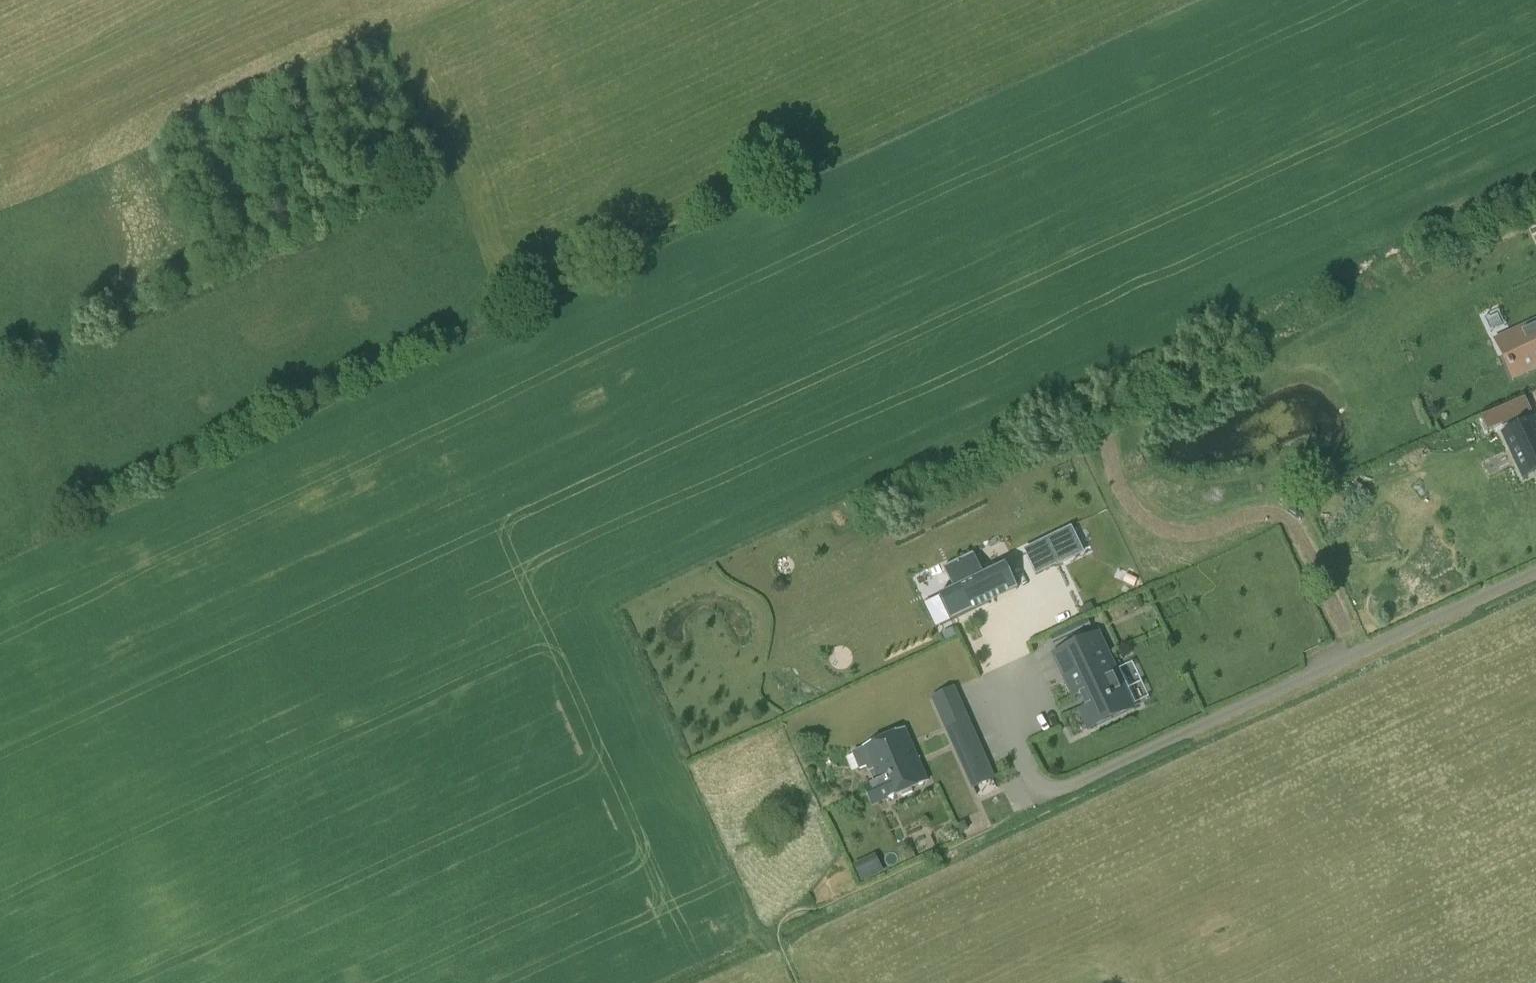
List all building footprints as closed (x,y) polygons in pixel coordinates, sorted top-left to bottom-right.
[(1511,338),(1515,349),(1504,354),(1509,363),(1507,364),(1510,369),(1511,369),(1515,376),(1535,366),(1535,327),(1511,338)] [(1524,398),(1481,418),(1488,433),(1531,412),(1524,398)] [(1533,473),(1535,472),(1535,423),(1534,419),(1503,434),(1503,435),(1510,449),(1517,464),(1523,478),(1533,473)] [(1355,483),(1349,493),(1359,499),(1365,489),(1355,483)] [(1070,528),(1025,550),(1037,575),(1056,566),(1057,567),(1083,555),(1070,528)] [(1018,589),(1012,577),(1006,564),(983,575),(973,553),(943,568),(954,589),(939,596),(950,620),(951,621),(989,603),(1018,589)] [(1088,727),(1095,724),(1132,707),(1098,635),(1054,655),(1066,680),(1074,698),(1080,695),(1085,707),(1080,710),(1088,727)] [(963,712),(944,721),(959,756),(978,747),(963,712)] [(871,771),(872,774),(916,755),(905,729),(863,747),(864,747),(853,752),(860,768),(871,764),(873,770),(871,771)] [(927,782),(916,755),(872,774),(876,782),(864,787),(872,805),(886,799),(886,800),(927,782)] [(992,778),(983,758),(964,766),(973,787),(992,778)] [(861,881),(885,871),(880,860),(857,870),(861,881)]
